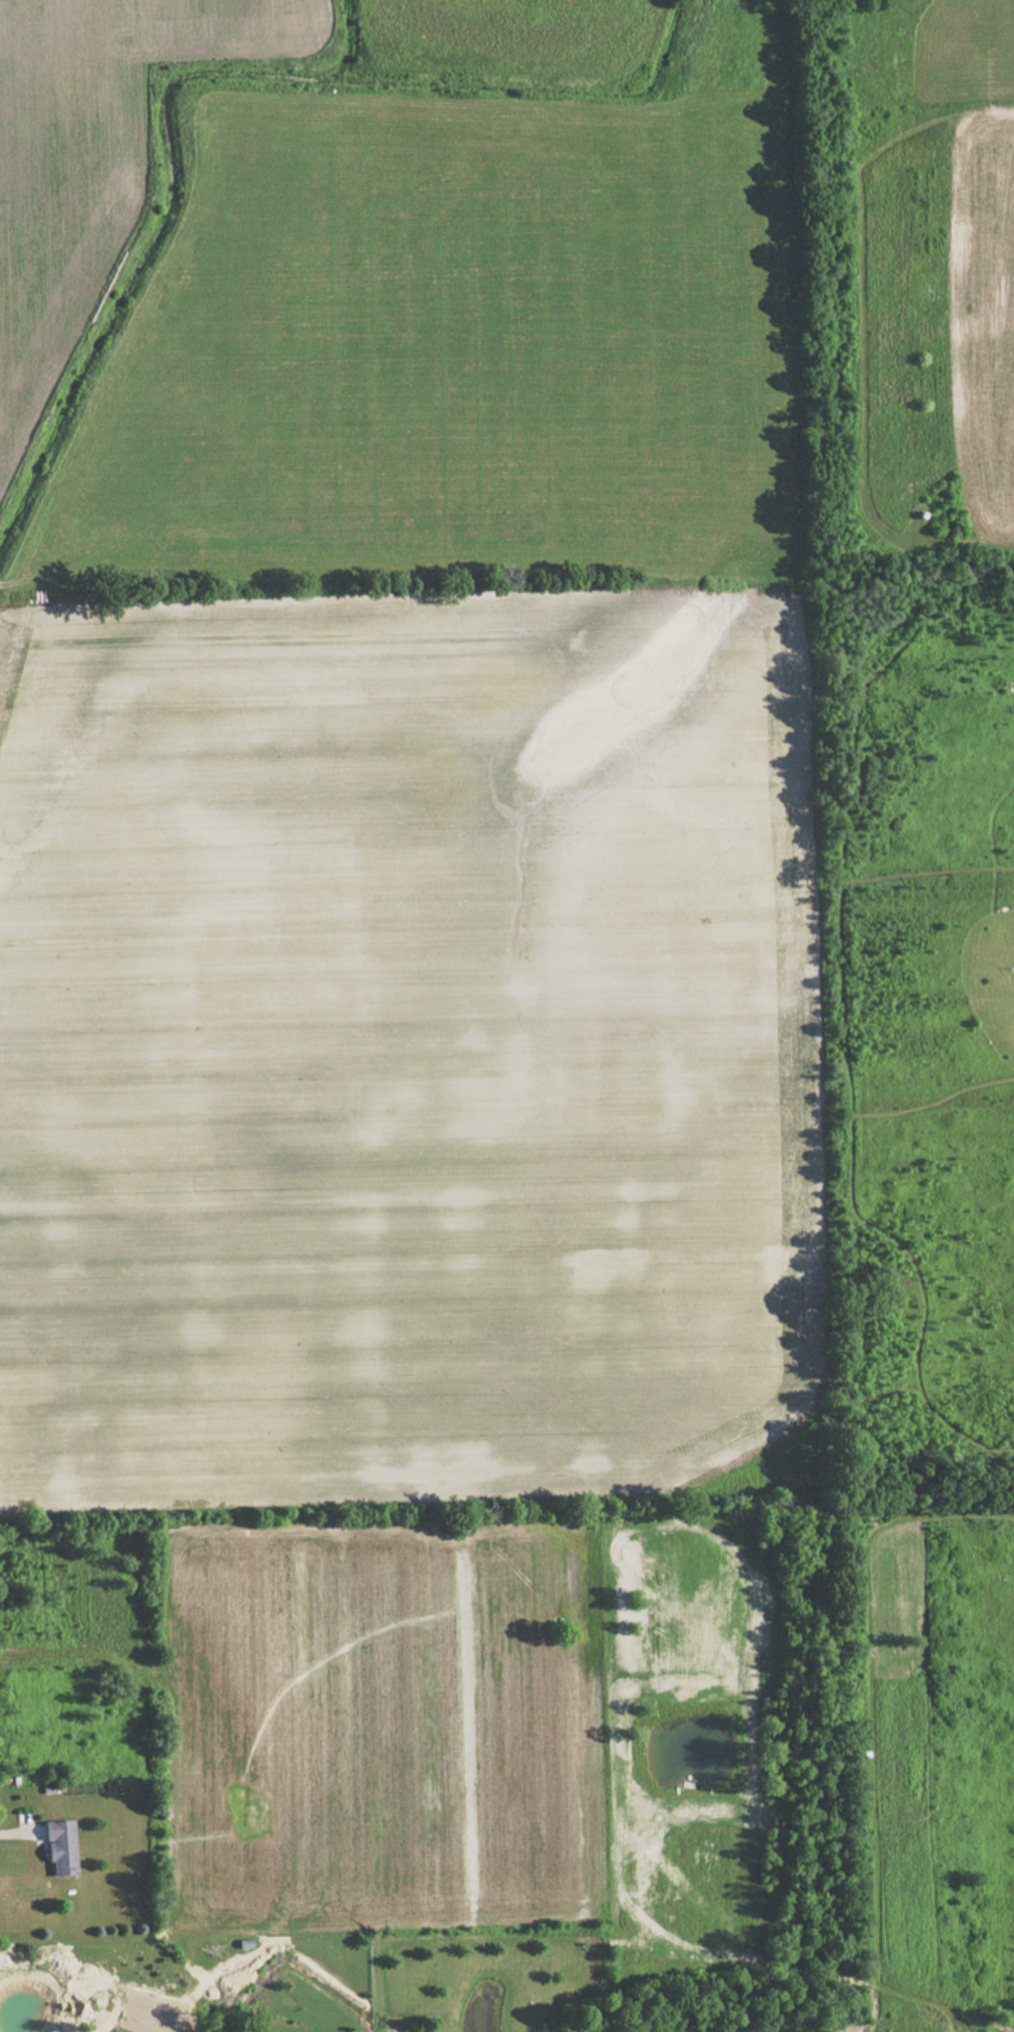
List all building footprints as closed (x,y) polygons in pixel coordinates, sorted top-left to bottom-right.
[(72,1819),(46,1821),(48,1875),(75,1874),(72,1819)]
